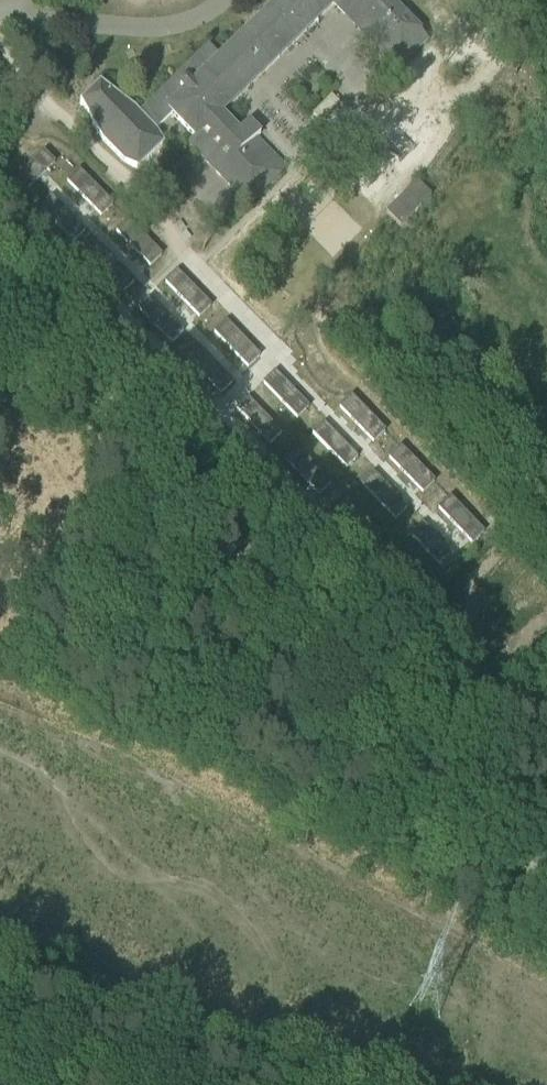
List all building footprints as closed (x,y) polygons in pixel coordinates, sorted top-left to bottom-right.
[(220,58),(207,45),(139,112),(135,108),(99,84),(79,104),(102,140),(113,152),(123,162),(137,170),(156,152),(164,144),(156,130),(155,129),(171,114),(194,137),(188,144),(247,205),(289,165),(249,123),(239,132),(222,115),(334,7),(380,54),(375,59),(392,77),(428,41),(420,33),(422,32),(390,0),(280,0),(220,58)] [(63,163),(52,151),(16,184),(27,196),(63,163)] [(83,168),(71,179),(104,214),(116,204),(83,168)] [(420,182),(387,216),(402,230),(435,196),(420,182)] [(55,194),(43,205),(76,240),(88,229),(55,194)] [(131,220),(119,230),(152,266),(164,255),(131,220)] [(103,245),(91,256),(124,292),(136,281),(103,245)] [(179,271),(167,282),(200,318),(211,307),(179,271)] [(151,297),(139,308),(172,343),(184,333),(151,297)] [(123,323),(111,334),(144,369),(156,358),(123,323)] [(226,323),(215,334),(248,369),(259,358),(226,323)] [(199,349),(187,359),(220,395),(232,384),(199,349)] [(274,375),(263,385),(296,421),(307,410),(274,375)] [(247,400),(235,411),(268,447),(280,436),(247,400)] [(350,400),(338,411),(371,447),(383,436),(350,400)] [(322,426),(311,437),(344,472),(355,462),(322,426)] [(295,452),(283,463),(316,498),(327,487),(295,452)] [(398,452),(386,463),(419,498),(431,488),(398,452)] [(370,478),(359,489),(392,524),(403,513),(370,478)] [(342,504),(331,514),(364,550),(375,539),(342,504)] [(446,504),(434,514),(467,550),(479,539),(446,504)] [(418,529),(406,540),(439,576),(451,565),(418,529)]
